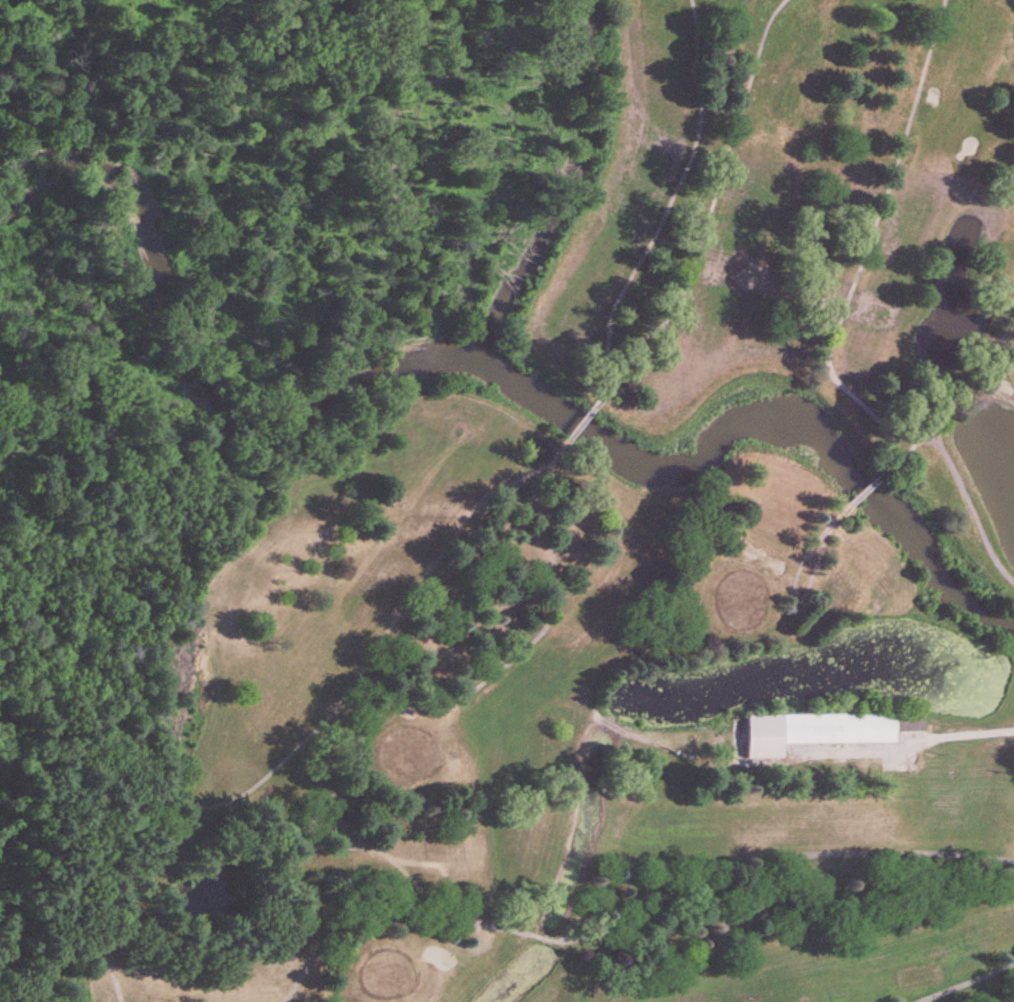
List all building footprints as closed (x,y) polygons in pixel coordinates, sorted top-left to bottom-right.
[(783,745),(896,745),(896,715),(749,716),(749,759),(784,759),(783,745)]
